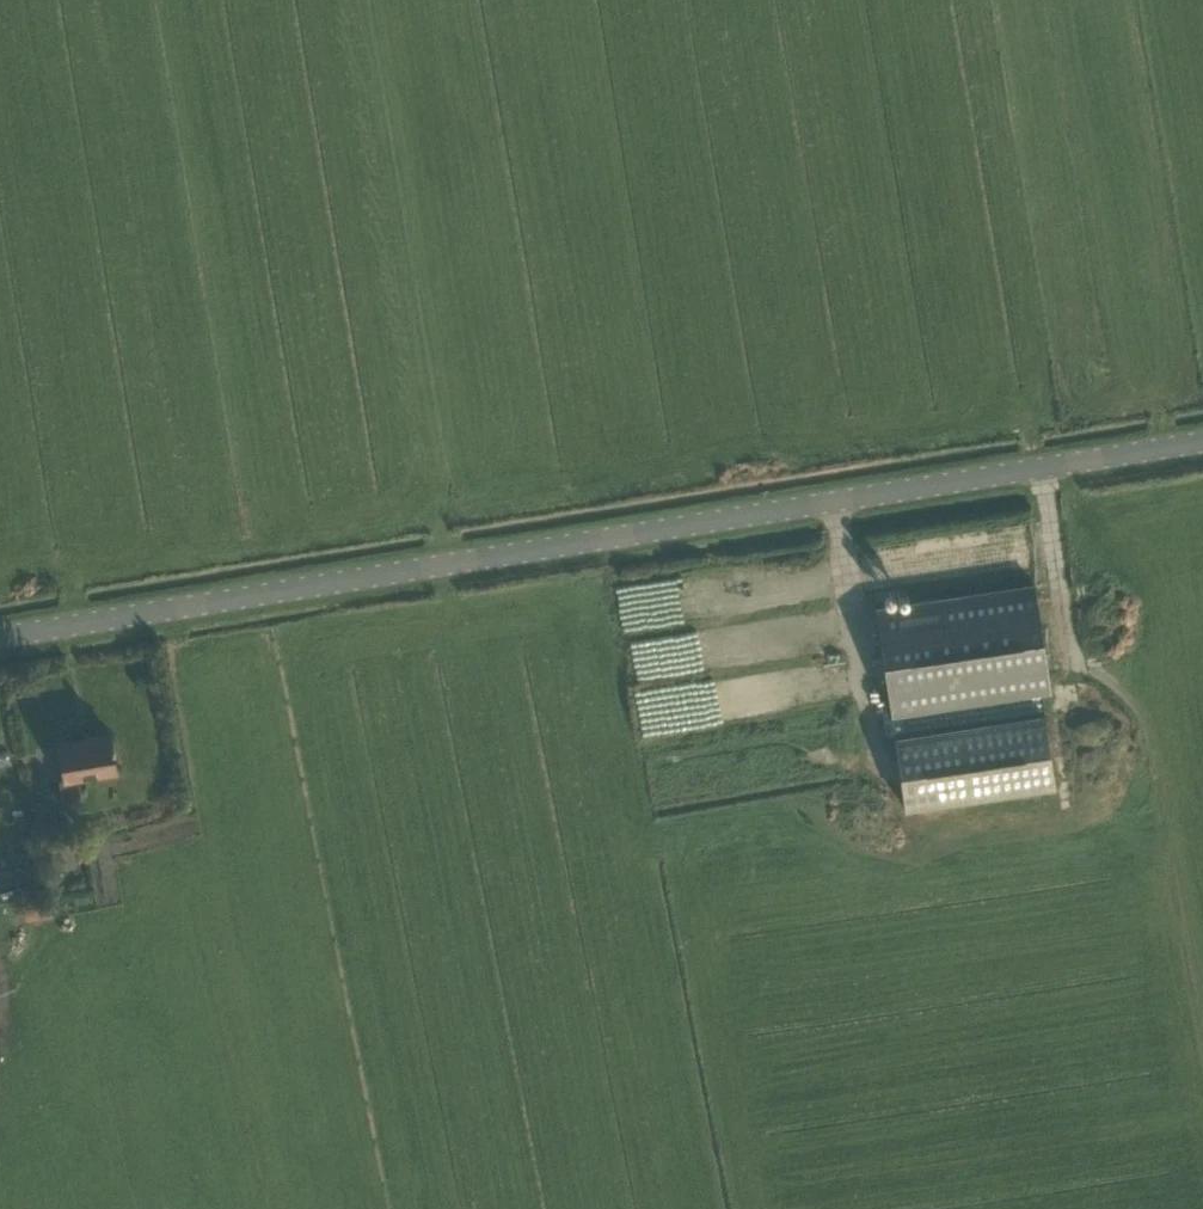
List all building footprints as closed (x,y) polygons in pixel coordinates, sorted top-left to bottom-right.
[(1034,585),(876,609),(891,713),(1050,689),(1034,585)] [(905,808),(1055,785),(1044,714),(895,737),(905,808)] [(79,777),(117,771),(111,732),(60,741),(66,778),(61,780),(63,799),(82,796),(79,777)] [(71,844),(52,848),(56,868),(75,863),(71,844)]
